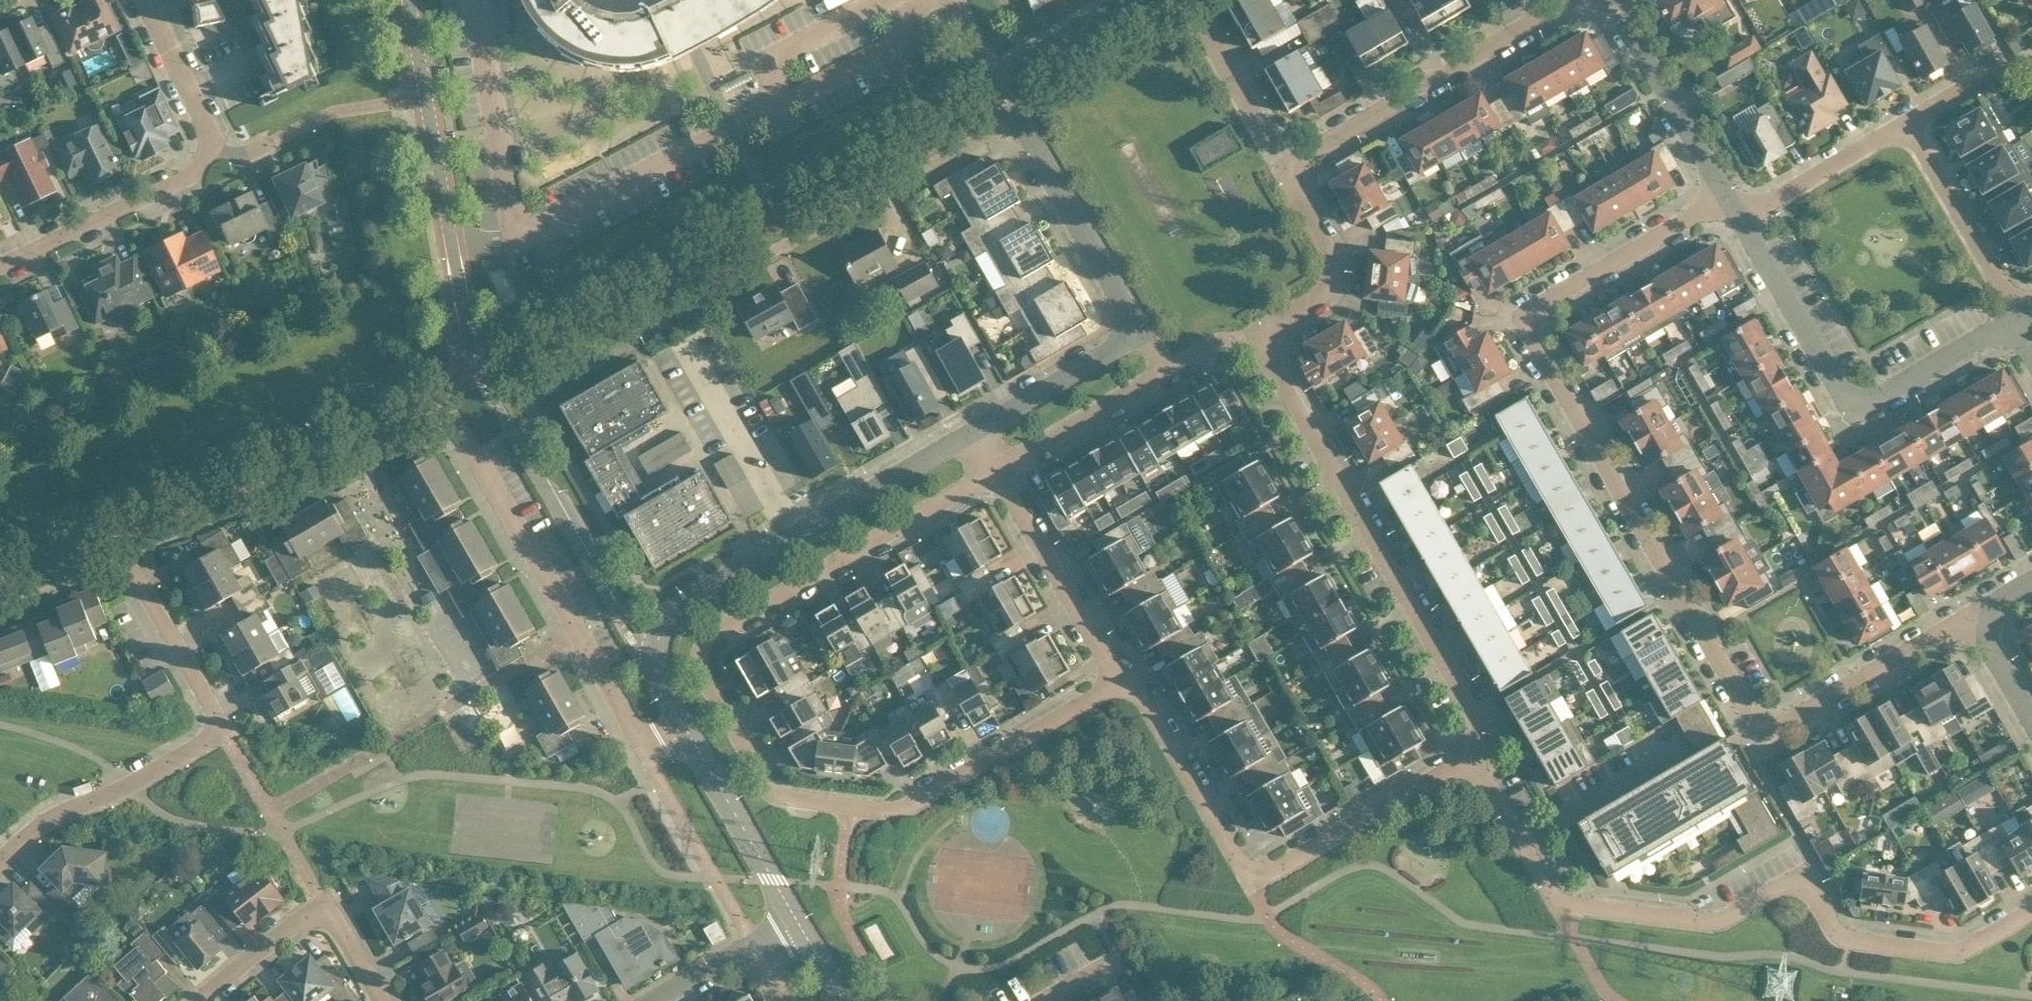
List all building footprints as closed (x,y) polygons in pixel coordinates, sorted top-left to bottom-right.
[(119,29),(105,0),(82,0),(85,5),(72,11),(70,7),(51,15),(69,53),(86,45),(88,48),(91,50),(94,50),(98,49),(101,47),(102,44),(103,41),(102,38),(119,29)] [(192,7),(191,7),(195,27),(220,23),(221,23),(211,3),(210,3),(206,4),(203,0),(191,0),(192,7)] [(266,94),(258,98),(262,106),(276,100),(274,96),(312,78),(316,86),(317,85),(307,64),(314,60),(301,34),(309,31),(296,4),(303,1),(303,0),(254,0),(263,19),(256,22),(268,49),(261,52),(274,78),(266,82),(271,92),(267,95),(266,94)] [(523,8),(534,25),(547,40),(562,53),(580,62),(598,69),(618,71),(637,71),(657,67),(675,60),(670,50),(711,29),(717,39),(740,25),(759,14),(780,0),(520,0),(523,8)] [(1034,14),(1035,14),(1034,11),(1053,0),(1029,0),(1034,14)] [(1240,27),(1273,8),(1269,0),(1238,0),(1228,6),(1240,27)] [(1356,2),(1369,23),(1368,23),(1388,56),(1409,43),(1390,10),(1388,11),(1383,2),(1386,0),(1359,0),(1356,2)] [(1428,32),(1450,20),(1438,0),(1410,0),(1428,32)] [(1450,20),(1471,7),(1467,0),(1438,0),(1450,20)] [(1657,2),(1662,12),(1664,16),(1664,15),(1670,25),(1680,20),(1685,28),(1702,18),(1710,32),(1736,17),(1727,0),(1659,0),(1657,2)] [(1924,0),(1903,0),(1909,11),(1923,4),(1926,3),(1924,0)] [(1970,50),(1973,48),(1975,52),(1990,43),(1988,40),(1992,37),(1973,5),(1961,11),(1955,0),(1949,0),(1930,11),(1948,42),(1961,35),(1970,50)] [(1330,3),(1319,10),(1325,21),(1331,32),(1342,25),(1330,3)] [(1253,49),(1286,29),(1273,8),(1240,27),(1253,49)] [(1297,22),(1304,33),(1325,21),(1319,10),(1297,22)] [(7,28),(25,64),(46,54),(52,68),(64,62),(49,30),(38,35),(30,18),(7,28)] [(1310,44),(1331,32),(1325,21),(1304,33),(1310,44)] [(1926,27),(1925,27),(1922,21),(1911,27),(1915,33),(1902,41),(1915,64),(1917,68),(1923,78),(1928,75),(1930,78),(1944,70),(1942,67),(1947,64),(1937,48),(1938,47),(1934,42),(1926,27)] [(1388,56),(1368,23),(1347,35),(1366,68),(1388,56)] [(12,70),(25,64),(7,28),(0,32),(0,90),(17,81),(12,70)] [(1719,52),(1729,70),(1751,58),(1766,49),(1756,31),(1719,52)] [(1901,86),(1887,62),(1898,56),(1884,32),(1859,46),(1867,60),(1847,71),(1867,106),(1901,86)] [(1586,33),(1565,45),(1585,78),(1604,67),(1606,71),(1620,63),(1604,36),(1592,44),(1586,33)] [(1565,45),(1546,56),(1565,90),(1569,97),(1589,85),(1585,78),(1565,45)] [(1265,70),(1277,91),(1311,72),(1298,51),(1265,70)] [(1785,99),(1789,106),(1791,105),(1800,121),(1799,122),(1801,125),(1802,124),(1809,135),(1830,123),(1826,116),(1847,104),(1830,75),(1826,78),(1811,53),(1792,65),(1806,89),(1802,91),(1801,89),(1785,99)] [(1565,90),(1546,56),(1526,68),(1545,101),(1565,90)] [(1751,58),(1729,70),(1716,78),(1723,89),(1757,69),(1751,58)] [(1514,95),(1502,102),(1515,124),(1527,117),(1532,125),(1551,113),(1549,109),(1545,101),(1526,68),(1506,80),(1512,90),(1514,95)] [(64,80),(59,82),(66,98),(72,96),(83,91),(72,69),(61,74),(64,80)] [(1323,93),(1311,72),(1277,91),(1290,113),(1323,93)] [(179,130),(159,89),(139,98),(144,108),(118,120),(135,156),(138,155),(141,160),(166,147),(164,143),(167,141),(165,137),(179,130)] [(1319,104),(1326,115),(1348,102),(1341,91),(1319,104)] [(1502,102),(1490,109),(1481,94),(1461,106),(1480,139),(1499,128),(1501,132),(1515,124),(1502,102)] [(1605,106),(1613,116),(1623,110),(1617,99),(1605,106)] [(1762,118),(1738,131),(1759,168),(1786,153),(1784,150),(1795,143),(1786,127),(1771,101),(1757,109),(1762,118)] [(1953,151),(1958,149),(1961,155),(1976,147),(1982,158),(1968,167),(2010,142),(1988,105),(1946,129),(1950,136),(1946,138),(1953,151)] [(1441,117),(1460,150),(1480,139),(1461,106),(1441,117)] [(1598,114),(1584,122),(1588,130),(1603,122),(1598,114)] [(1421,129),(1441,162),(1460,150),(1441,117),(1421,129)] [(1574,138),(1588,130),(1584,122),(1570,131),(1574,138)] [(97,125),(82,132),(54,146),(69,177),(70,176),(68,172),(81,166),(89,184),(118,170),(114,162),(116,161),(114,158),(112,158),(97,125)] [(1606,127),(1591,135),(1596,143),(1610,134),(1606,127)] [(1421,129),(1401,140),(1410,156),(1398,163),(1396,159),(1395,159),(1410,185),(1424,177),(1421,173),(1441,162),(1421,129)] [(1229,130),(1209,141),(1195,150),(1205,167),(1238,147),(1229,130)] [(44,134),(32,140),(37,151),(50,145),(44,134)] [(1581,151),(1596,143),(1591,135),(1577,143),(1581,151)] [(8,172),(24,205),(25,204),(28,203),(29,205),(48,195),(47,193),(51,192),(52,191),(33,152),(28,141),(0,155),(0,176),(8,172)] [(1654,153),(1635,164),(1654,197),(1674,185),(1665,170),(1677,163),(1679,166),(1680,166),(1665,141),(1651,149),(1654,153)] [(1990,204),(1990,205),(2031,179),(2010,142),(1968,167),(1972,173),(1968,176),(1975,189),(1979,186),(1983,193),(1997,184),(2004,196),(1990,204)] [(1343,204),(1376,185),(1365,165),(1369,163),(1361,150),(1336,164),(1336,165),(1340,163),(1347,175),(1331,184),(1343,204)] [(963,209),(1009,182),(1008,180),(1010,179),(1005,170),(1003,171),(998,163),(991,168),(984,157),(934,186),(942,199),(953,192),(963,209)] [(317,168),(316,160),(288,173),(290,176),(284,179),(281,175),(272,177),(291,216),(321,202),(318,197),(333,194),(326,163),(317,168)] [(1513,160),(1504,165),(1509,173),(1518,168),(1513,160)] [(1635,164),(1615,175),(1634,209),(1654,197),(1635,164)] [(1494,175),(1479,183),(1484,191),(1498,182),(1494,175)] [(1614,220),(1634,209),(1615,175),(1595,187),(1614,220)] [(2031,230),(2031,199),(2031,200),(2023,185),(2031,180),(2031,179),(1990,205),(1994,210),(1989,213),(1997,226),(2001,224),(2005,230),(2019,222),(2026,233),(2012,241),(2012,242),(2031,230)] [(1009,182),(963,209),(973,226),(962,233),(969,245),(1019,216),(1013,206),(1021,202),(1016,193),(1018,192),(1013,183),(1011,185),(1009,182)] [(1469,199),(1484,191),(1479,183),(1465,191),(1469,199)] [(1376,185),(1343,204),(1355,224),(1370,215),(1377,227),(1374,229),(1374,230),(1399,215),(1391,201),(1387,204),(1376,185)] [(1501,187),(1487,196),(1491,203),(1505,195),(1501,187)] [(1571,196),(1560,202),(1573,224),(1585,216),(1594,232),(1614,220),(1595,187),(1576,198),(1574,194),(1571,196)] [(271,200),(269,200),(257,206),(250,192),(209,211),(210,213),(208,216),(213,218),(217,228),(221,226),(228,242),(240,237),(242,242),(247,244),(253,241),(255,236),(254,234),(266,228),(270,237),(285,230),(271,200)] [(914,196),(905,201),(910,210),(916,207),(918,202),(914,196)] [(1477,212),(1491,203),(1487,196),(1472,204),(1477,212)] [(346,197),(334,199),(338,220),(350,218),(346,197)] [(1549,214),(1530,225),(1549,258),(1570,246),(1561,231),(1573,224),(1560,202),(1551,207),(1547,210),(1549,214)] [(988,251),(997,268),(1044,241),(1042,239),(1044,238),(1039,229),(1037,230),(1033,222),(1025,227),(1019,216),(969,245),(969,246),(975,257),(976,258),(988,251)] [(1510,236),(1530,269),(1549,258),(1530,225),(1510,236)] [(1506,229),(1487,241),(1510,281),(1530,269),(1510,236),(1506,229)] [(2011,250),(2019,263),(2023,261),(2027,267),(2031,264),(2031,230),(2022,236),(2012,242),(2015,248),(2011,250)] [(898,266),(888,248),(879,231),(840,252),(856,283),(884,267),(887,272),(898,266)] [(181,233),(180,234),(143,252),(152,270),(151,273),(153,278),(156,279),(165,297),(219,271),(201,232),(185,240),(181,233)] [(1483,236),(1451,255),(1455,263),(1470,288),(1473,293),(1486,286),(1490,293),(1510,281),(1491,248),(1487,241),(1483,236)] [(1416,242),(1387,238),(1387,239),(1391,239),(1389,253),(1371,251),(1369,274),(1421,280),(1419,258),(1414,257),(1416,242)] [(996,292),(1003,304),(1053,275),(1047,265),(1055,260),(1050,252),(1052,251),(1047,242),(1045,244),(1044,241),(997,268),(1007,285),(996,292)] [(947,245),(938,250),(944,260),(953,255),(947,245)] [(969,246),(958,252),(961,258),(970,260),(975,257),(969,246)] [(1705,246),(1695,252),(1716,288),(1734,278),(1739,286),(1747,282),(1728,249),(1721,253),(1717,246),(1708,251),(1705,246)] [(1679,268),(1697,299),(1716,288),(1695,252),(1684,258),(1687,263),(1679,268)] [(95,324),(113,315),(152,296),(134,258),(120,265),(116,256),(92,268),(95,274),(82,280),(87,292),(81,295),(95,324)] [(564,273),(558,263),(541,272),(547,282),(564,273)] [(896,280),(907,301),(938,284),(926,263),(896,280)] [(1697,299),(1679,268),(1670,273),(1668,268),(1657,274),(1678,310),(1697,299)] [(1421,280),(1369,274),(1366,298),(1384,300),(1382,314),(1378,313),(1407,317),(1409,301),(1414,302),(1421,280)] [(1650,285),(1641,290),(1660,321),(1663,327),(1682,316),(1678,310),(1657,274),(1647,280),(1650,285)] [(1022,310),(1032,327),(1078,300),(1077,298),(1079,297),(1074,288),(1071,289),(1067,281),(1059,286),(1053,275),(1003,304),(1010,317),(1022,310)] [(777,286),(739,308),(756,339),(794,319),(800,331),(819,321),(799,284),(781,293),(777,286)] [(898,286),(886,292),(893,303),(904,297),(898,286)] [(1630,290),(1620,295),(1641,332),(1644,338),(1663,327),(1660,321),(1641,290),(1633,295),(1630,290)] [(77,328),(66,305),(63,299),(51,305),(44,291),(18,303),(19,305),(12,309),(22,330),(29,326),(36,339),(51,332),(54,339),(77,328)] [(1613,307),(1604,311),(1622,343),(1626,349),(1644,338),(1641,332),(1620,295),(1610,301),(1613,307)] [(1762,307),(1755,296),(1733,309),(1740,320),(1762,307)] [(1079,303),(1078,300),(1032,327),(1041,344),(1030,351),(1038,364),(1088,335),(1081,324),(1089,319),(1084,311),(1087,310),(1081,301),(1079,303)] [(919,309),(908,315),(916,330),(927,324),(919,309)] [(1622,343),(1604,311),(1596,316),(1593,311),(1583,317),(1604,353),(1608,360),(1626,349),(1622,343)] [(981,383),(986,379),(969,348),(981,341),(965,312),(951,320),(954,325),(951,327),(947,329),(948,332),(953,341),(936,351),(958,389),(960,392),(961,393),(981,382),(981,383)] [(1571,342),(1565,346),(1580,374),(1587,370),(1584,365),(1604,353),(1583,317),(1572,323),(1575,328),(1566,333),(1571,342)] [(1725,318),(1712,326),(1717,333),(1730,326),(1725,318)] [(1734,358),(1765,340),(1760,332),(1765,329),(1759,318),(1723,339),(1734,358)] [(1345,366),(1364,355),(1366,359),(1380,351),(1367,330),(1355,337),(1346,321),(1326,333),(1345,366)] [(1446,340),(1443,341),(1451,355),(1454,353),(1466,372),(1499,353),(1487,332),(1482,336),(1474,323),(1468,327),(1467,327),(1446,340)] [(1717,333),(1712,326),(1700,333),(1704,341),(1717,333)] [(1310,352),(1297,360),(1300,364),(1302,368),(1314,389),(1328,381),(1326,378),(1345,366),(1326,333),(1305,345),(1310,352)] [(172,337),(143,351),(154,375),(184,361),(176,345),(172,337)] [(1675,347),(1680,355),(1692,348),(1688,340),(1675,347)] [(1765,340),(1734,358),(1745,377),(1781,356),(1775,346),(1770,349),(1765,340)] [(838,398),(838,399),(853,424),(852,424),(868,450),(892,436),(877,410),(876,410),(875,408),(887,400),(854,343),(839,352),(853,376),(859,386),(838,398)] [(925,383),(938,376),(920,344),(906,352),(912,364),(884,381),(894,398),(898,395),(913,422),(939,407),(936,402),(925,383)] [(1408,347),(1400,359),(1411,367),(1419,356),(1408,347)] [(1667,362),(1680,355),(1675,347),(1662,355),(1667,362)] [(1499,353),(1466,372),(1477,391),(1462,400),(1470,413),(1506,392),(1502,394),(1495,382),(1511,373),(1499,353)] [(1781,356),(1745,377),(1756,396),(1787,378),(1782,369),(1787,366),(1781,356)] [(670,412),(670,411),(641,361),(561,407),(591,458),(585,461),(619,520),(625,516),(655,567),(734,521),(704,470),(683,483),(679,476),(649,494),(623,448),(653,431),(649,424),(670,412)] [(1696,363),(1689,368),(1696,380),(1704,376),(1696,363)] [(808,371),(790,381),(797,393),(803,390),(825,429),(837,422),(808,371)] [(1991,371),(1981,377),(2002,413),(2020,403),(2023,408),(2030,404),(2013,374),(2007,378),(2003,371),(1994,376),(1991,371)] [(765,374),(751,382),(772,421),(786,413),(765,374)] [(1696,380),(1703,393),(1711,389),(1704,376),(1696,380)] [(1653,377),(1640,384),(1644,392),(1657,384),(1653,377)] [(1965,393),(1983,424),(2002,413),(1981,377),(1970,383),(1973,388),(1965,393)] [(1612,378),(1591,391),(1597,402),(1619,390),(1612,378)] [(1787,378),(1756,396),(1766,414),(1803,393),(1797,383),(1792,386),(1787,378)] [(109,382),(96,388),(102,400),(115,394),(109,382)] [(1622,421),(1635,443),(1668,424),(1660,410),(1669,405),(1657,384),(1644,392),(1632,399),(1629,400),(1629,401),(1636,397),(1642,408),(1622,421)] [(1632,399),(1644,392),(1640,384),(1627,391),(1632,399)] [(1250,421),(1231,388),(1219,395),(1213,385),(1205,389),(1203,386),(1194,391),(1196,394),(1194,396),(1216,434),(1234,424),(1236,428),(1250,421)] [(1358,441),(1392,422),(1380,403),(1384,401),(1377,387),(1351,402),(1352,402),(1355,400),(1362,412),(1347,421),(1358,441)] [(1803,393),(1766,414),(1777,433),(1808,415),(1804,407),(1809,404),(1803,393)] [(1943,399),(1964,435),(1983,424),(1965,393),(1956,398),(1954,393),(1943,399)] [(1216,434),(1194,396),(1176,406),(1175,405),(1196,441),(1213,431),(1215,434),(1216,434)] [(1496,417),(1498,416),(1510,437),(1540,419),(1536,411),(1537,410),(1536,409),(1535,410),(1528,398),(1529,397),(1528,396),(1519,401),(1520,402),(1495,416),(1496,417)] [(1928,415),(1946,446),(1964,435),(1943,399),(1933,405),(1936,410),(1928,415)] [(1710,405),(1718,418),(1725,413),(1718,401),(1710,405)] [(37,403),(25,409),(31,421),(43,415),(37,403)] [(1157,416),(1177,452),(1196,441),(1175,405),(1157,416)] [(1725,413),(1718,418),(1725,430),(1733,426),(1725,413)] [(1808,415),(1777,433),(1788,452),(1824,431),(1818,420),(1813,423),(1808,415)] [(1906,421),(1927,457),(1946,446),(1928,415),(1919,420),(1916,415),(1906,421)] [(1139,428),(1159,463),(1177,452),(1157,416),(1156,416),(1156,417),(1139,428)] [(2031,432),(2031,417),(2015,427),(2021,438),(2031,432)] [(1510,437),(1522,458),(1552,440),(1548,432),(1549,431),(1548,430),(1547,430),(1540,419),(1510,437)] [(813,420),(789,434),(815,478),(839,464),(813,420)] [(1890,437),(1908,468),(1927,457),(1906,421),(1896,427),(1899,432),(1890,437)] [(1392,422),(1358,441),(1370,462),(1386,453),(1392,465),(1389,467),(1414,453),(1407,439),(1403,441),(1392,422)] [(1676,438),(1668,424),(1635,443),(1648,466),(1669,454),(1676,466),(1697,453),(1685,433),(1676,438)] [(1159,463),(1139,428),(1131,432),(1129,429),(1121,433),(1123,437),(1120,438),(1141,473),(1159,463)] [(682,431),(676,435),(681,445),(688,441),(682,431)] [(1824,431),(1788,452),(1799,470),(1830,452),(1825,444),(1830,441),(1824,431)] [(676,435),(670,439),(675,448),(681,445),(676,435)] [(1869,442),(1890,479),(1908,468),(1890,437),(1882,441),(1879,436),(1869,442)] [(2007,436),(1994,444),(1999,451),(2011,444),(2007,436)] [(1461,437),(1454,441),(1462,454),(1469,450),(1461,437)] [(1101,448),(1122,484),(1141,473),(1120,438),(1113,443),(1111,439),(1102,445),(1104,448),(1103,449),(1102,448),(1101,448)] [(670,439),(664,442),(669,452),(675,448),(670,439)] [(1740,455),(1747,451),(1740,439),(1733,443),(1740,455)] [(1552,440),(1522,458),(1534,478),(1564,460),(1560,453),(1561,452),(1560,450),(1559,451),(1552,440)] [(688,441),(681,445),(687,454),(693,450),(688,441)] [(1455,458),(1462,454),(1454,441),(1447,445),(1455,458)] [(2005,457),(2016,476),(2031,467),(2031,441),(2005,457)] [(664,442),(657,446),(663,455),(669,452),(664,442)] [(1853,458),(1871,489),(1890,479),(1869,442),(1858,448),(1861,453),(1853,458)] [(1986,459),(1999,451),(1994,444),(1982,451),(1986,459)] [(681,445),(675,448),(681,458),(687,454),(681,445)] [(657,446),(651,449),(657,459),(663,455),(657,446)] [(675,448),(669,452),(674,461),(681,458),(675,448)] [(1122,484),(1101,448),(1083,459),(1104,494),(1122,484)] [(651,449),(645,453),(651,462),(657,459),(651,449)] [(1220,449),(1205,457),(1210,467),(1225,458),(1220,449)] [(1747,451),(1740,455),(1750,474),(1758,469),(1747,451)] [(669,452),(663,455),(668,465),(674,461),(669,452)] [(1830,452),(1799,470),(1809,487),(1820,507),(1815,510),(1823,523),(1829,501),(1839,467),(1830,452)] [(398,485),(408,502),(448,479),(435,457),(428,461),(425,457),(412,464),(406,453),(381,467),(382,469),(382,468),(393,488),(398,485)] [(645,453),(639,457),(644,466),(651,462),(645,453)] [(734,453),(724,459),(728,465),(737,459),(734,453)] [(1662,490),(1675,513),(1709,493),(1701,479),(1709,474),(1697,453),(1676,466),(1683,478),(1662,490)] [(663,455),(657,459),(662,468),(668,465),(663,455)] [(1227,504),(1231,501),(1273,477),(1267,466),(1263,468),(1259,460),(1248,466),(1242,455),(1210,474),(1227,504)] [(1196,475),(1210,467),(1205,457),(1190,466),(1196,475)] [(1829,501),(1823,523),(1837,515),(1835,511),(1871,489),(1853,458),(1839,467),(1829,501)] [(1970,458),(1957,465),(1961,473),(1974,466),(1970,458)] [(657,459),(651,462),(656,472),(662,468),(657,459)] [(724,459),(715,464),(718,470),(728,465),(724,459)] [(737,459),(728,465),(731,471),(741,465),(737,459)] [(1083,460),(1066,470),(1088,509),(1088,508),(1086,505),(1104,494),(1083,459),(1083,460)] [(1534,478),(1546,499),(1576,481),(1572,473),(1573,473),(1572,471),(1571,472),(1564,460),(1534,478)] [(651,462),(644,466),(650,475),(656,472),(651,462)] [(1482,480),(1489,476),(1481,463),(1474,467),(1482,480)] [(1392,505),(1423,487),(1411,466),(1413,466),(1412,464),(1387,478),(1378,483),(1379,484),(1380,484),(1387,495),(1386,496),(1386,498),(1388,497),(1392,505)] [(728,465),(718,470),(722,476),(731,471),(728,465)] [(741,465),(731,471),(735,477),(744,471),(741,465)] [(1949,480),(1961,473),(1957,465),(1944,473),(1949,480)] [(2016,476),(2027,495),(2031,492),(2031,467),(2016,476)] [(1070,519),(1088,509),(1066,470),(1063,472),(1061,469),(1053,473),(1054,477),(1046,481),(1053,492),(1041,499),(1059,531),(1073,524),(1070,519)] [(731,471),(722,476),(725,482),(735,477),(731,471)] [(744,471),(735,477),(738,483),(748,477),(744,471)] [(1467,471),(1460,475),(1463,481),(1467,488),(1475,484),(1467,471)] [(1186,475),(1171,484),(1177,493),(1192,485),(1186,475)] [(1496,489),(1489,476),(1482,480),(1489,493),(1496,489)] [(735,477),(725,482),(729,488),(738,483),(735,477)] [(1279,487),(1273,477),(1231,501),(1241,518),(1237,521),(1243,532),(1276,513),(1270,503),(1280,497),(1275,489),(1279,487)] [(454,506),(461,501),(448,479),(408,502),(417,519),(409,524),(418,539),(462,513),(461,510),(456,509),(454,506)] [(1746,484),(1754,497),(1761,492),(1754,480),(1746,484)] [(1932,480),(1920,487),(1924,495),(1937,487),(1932,480)] [(1987,493),(1980,480),(1972,485),(1980,497),(1987,493)] [(1546,499),(1558,519),(1588,502),(1584,494),(1585,493),(1584,492),(1583,493),(1576,481),(1546,499)] [(1162,502),(1173,495),(1177,493),(1171,484),(1156,492),(1162,502)] [(1475,484),(1467,488),(1468,489),(1475,501),(1482,497),(1475,484)] [(1949,500),(1961,492),(1957,485),(1944,492),(1949,500)] [(1435,508),(1423,487),(1392,505),(1399,516),(1398,517),(1399,518),(1400,518),(1404,526),(1435,508)] [(1907,494),(1911,502),(1924,495),(1920,487),(1907,494)] [(1937,487),(1924,495),(1928,502),(1941,495),(1937,487)] [(1146,491),(1132,500),(1137,509),(1152,501),(1146,491)] [(1769,505),(1761,492),(1754,497),(1761,509),(1769,505)] [(1725,502),(1717,507),(1709,493),(1675,513),(1688,535),(1709,523),(1716,535),(1737,523),(1725,502)] [(1924,495),(1911,502),(1916,509),(1928,502),(1924,495)] [(326,499),(304,512),(323,545),(339,536),(346,548),(367,536),(367,537),(368,536),(353,510),(346,498),(335,504),(330,507),(326,499)] [(1137,509),(1132,500),(1117,509),(1122,518),(1137,509)] [(1978,505),(1985,518),(1993,514),(1985,501),(1978,505)] [(1588,502),(1558,519),(1570,540),(1600,522),(1596,515),(1597,514),(1596,513),(1595,513),(1588,502)] [(1498,509),(1506,521),(1513,517),(1506,504),(1498,509)] [(1890,504),(1877,512),(1882,519),(1894,512),(1890,504)] [(1447,528),(1435,508),(1404,526),(1411,537),(1410,538),(1411,539),(1412,538),(1416,546),(1447,528)] [(307,555),(323,545),(304,512),(282,525),(286,532),(282,535),(289,547),(278,554),(291,577),(293,579),(294,579),(293,579),(314,567),(307,555)] [(1882,519),(1877,512),(1865,519),(1869,526),(1882,519)] [(420,557),(430,574),(485,543),(472,520),(465,524),(463,521),(464,516),(462,513),(418,539),(426,553),(420,557)] [(1101,531),(1115,522),(1110,513),(1095,521),(1101,531)] [(1281,523),(1276,513),(1243,532),(1260,561),(1265,558),(1306,534),(1300,523),(1296,525),(1292,517),(1281,523)] [(1484,517),(1492,530),(1499,525),(1492,513),(1484,517)] [(1894,521),(1899,529),(1911,521),(1907,514),(1894,521)] [(2000,527),(1993,514),(1985,518),(1986,520),(1993,531),(2000,527)] [(956,557),(993,536),(982,517),(945,539),(956,557)] [(1521,530),(1513,517),(1506,521),(1513,534),(1521,530)] [(1986,520),(1967,531),(1988,567),(1998,561),(1995,556),(2004,551),(1993,531),(1986,520)] [(1570,540),(1582,561),(1612,543),(1608,535),(1609,535),(1609,533),(1607,534),(1600,522),(1570,540)] [(1097,579),(1138,555),(1143,552),(1126,523),(1093,542),(1100,553),(1089,559),(1094,567),(1091,569),(1097,579)] [(1702,559),(1715,582),(1749,562),(1741,549),(1750,543),(1737,523),(1716,535),(1723,547),(1702,559)] [(1506,538),(1499,525),(1492,530),(1499,543),(1506,538)] [(1459,549),(1447,528),(1416,546),(1423,558),(1422,558),(1423,560),(1424,559),(1428,567),(1459,549)] [(224,530),(202,543),(209,555),(183,570),(192,586),(194,585),(196,589),(232,569),(242,563),(224,530)] [(1942,531),(1923,542),(1929,553),(1950,589),(1961,583),(1958,578),(1966,573),(1948,542),(1942,531)] [(1978,573),(1988,567),(1967,531),(1948,542),(1966,573),(1975,568),(1978,573)] [(2004,538),(2016,560),(2027,554),(2015,532),(2004,538)] [(1306,534),(1265,558),(1274,575),(1270,578),(1276,589),(1309,570),(1303,560),(1313,554),(1309,546),(1312,544),(1306,534)] [(1877,540),(1884,553),(1893,547),(1886,535),(1877,540)] [(993,536),(956,557),(966,573),(955,579),(963,592),(986,579),(980,568),(1003,554),(993,536)] [(440,592),(446,589),(455,603),(499,577),(498,574),(493,573),(491,569),(498,565),(485,543),(430,574),(440,592)] [(1612,543),(1582,561),(1594,581),(1624,563),(1620,556),(1621,556),(1621,554),(1619,555),(1612,543)] [(1522,550),(1530,563),(1537,559),(1530,546),(1522,550)] [(1471,569),(1459,549),(1428,567),(1435,578),(1434,579),(1435,581),(1436,580),(1440,587),(1471,569)] [(1821,589),(1858,568),(1847,549),(1815,567),(1821,576),(1816,579),(1821,589)] [(1894,554),(1902,567),(1910,563),(1902,550),(1894,554)] [(277,553),(266,560),(279,583),(291,577),(277,553)] [(1929,553),(1910,564),(1920,582),(1928,595),(1937,590),(1940,595),(1950,589),(1929,553)] [(1508,559),(1516,571),(1523,567),(1516,554),(1508,559)] [(1121,590),(1127,600),(1162,579),(1162,578),(1159,580),(1153,570),(1148,572),(1138,555),(1097,579),(1103,590),(1106,588),(1111,596),(1121,590)] [(1545,571),(1537,559),(1530,563),(1537,576),(1545,571)] [(1766,571),(1757,576),(1749,562),(1715,582),(1728,605),(1749,593),(1756,604),(1749,608),(1750,609),(1778,592),(1766,571)] [(890,604),(903,627),(909,624),(933,611),(926,599),(922,593),(909,570),(905,563),(886,574),(900,598),(890,604)] [(920,563),(909,570),(922,593),(933,586),(920,563)] [(1594,581),(1606,602),(1636,584),(1632,577),(1633,576),(1633,575),(1631,575),(1624,563),(1594,581)] [(1910,563),(1902,567),(1901,568),(1912,587),(1920,582),(1910,564),(1910,563)] [(1531,580),(1523,567),(1516,571),(1523,584),(1531,580)] [(1837,605),(1869,587),(1858,568),(1821,589),(1827,600),(1833,597),(1837,605)] [(232,569),(196,589),(199,594),(197,595),(206,611),(208,609),(232,596),(239,608),(261,596),(261,595),(250,576),(246,574),(237,579),(232,569)] [(1446,600),(1447,601),(1448,601),(1452,608),(1483,590),(1471,569),(1440,587),(1447,599),(1446,600)] [(1309,570),(1276,589),(1293,618),(1298,615),(1337,592),(1336,591),(1335,592),(1334,590),(1338,588),(1333,580),(1330,582),(1325,574),(1315,580),(1309,570)] [(986,579),(963,592),(969,603),(965,605),(976,623),(990,615),(1027,594),(1016,575),(1003,583),(997,586),(992,589),(986,579)] [(463,618),(472,613),(481,630),(522,606),(509,584),(502,588),(500,584),(501,580),(499,577),(455,603),(463,618)] [(1132,635),(1174,611),(1179,608),(1162,579),(1127,600),(1128,601),(1130,599),(1136,608),(1125,614),(1130,622),(1126,624),(1132,635)] [(1644,596),(1636,584),(1606,602),(1618,622),(1616,623),(1617,625),(1649,606),(1644,598),(1646,597),(1645,596),(1644,596)] [(316,585),(301,593),(306,603),(321,595),(316,585)] [(2,672),(50,653),(54,664),(78,655),(78,654),(88,650),(85,644),(97,639),(93,627),(108,621),(95,587),(56,603),(61,617),(40,625),(38,619),(0,634),(0,667),(2,672)] [(879,610),(865,587),(846,598),(860,622),(873,644),(903,627),(890,604),(879,610)] [(1554,604),(1562,600),(1554,587),(1547,592),(1554,604)] [(1843,626),(1879,605),(1869,587),(1837,605),(1842,613),(1837,616),(1843,626)] [(1917,588),(1906,595),(1919,617),(1930,610),(1917,588)] [(1464,629),(1495,611),(1483,590),(1452,608),(1459,620),(1458,621),(1459,622),(1460,621),(1464,629)] [(1308,633),(1347,610),(1337,592),(1298,615),(1298,616),(1301,614),(1311,630),(1307,632),(1308,633)] [(234,654),(269,634),(262,623),(269,619),(264,611),(272,607),(264,594),(264,593),(261,595),(261,596),(239,608),(246,621),(220,635),(229,651),(231,650),(234,654)] [(1000,631),(989,637),(992,641),(997,650),(1020,637),(1013,626),(1019,623),(1037,613),(1027,594),(990,615),(1000,631)] [(1241,595),(1233,600),(1239,611),(1247,606),(1241,595)] [(1533,600),(1540,612),(1547,608),(1540,596),(1533,600)] [(1569,613),(1562,600),(1554,604),(1562,617),(1569,613)] [(820,621),(833,644),(846,667),(863,657),(860,652),(873,644),(860,622),(849,628),(835,604),(816,615),(820,621)] [(1866,639),(1870,645),(1894,631),(1879,605),(1843,626),(1849,637),(1854,634),(1859,643),(1866,639)] [(491,647),(487,649),(499,670),(524,655),(517,644),(530,637),(528,633),(535,629),(522,606),(481,630),(491,647)] [(1547,626),(1555,621),(1547,608),(1540,612),(1547,626)] [(1347,610),(1308,633),(1303,635),(1320,664),(1352,645),(1346,635),(1357,629),(1352,621),(1355,619),(1351,611),(1347,613),(1346,611),(1348,611),(1347,610)] [(1157,645),(1163,655),(1203,632),(1202,631),(1195,635),(1189,625),(1184,628),(1174,611),(1132,635),(1139,645),(1142,643),(1147,651),(1157,645)] [(1507,631),(1495,611),(1464,629),(1471,641),(1470,641),(1471,643),(1472,642),(1476,649),(1507,631)] [(1661,627),(1653,613),(1621,632),(1634,653),(1666,635),(1662,628),(1663,628),(1663,626),(1661,627)] [(2018,644),(2031,669),(2031,620),(2028,622),(2031,627),(2022,633),(2026,639),(2018,644)] [(809,628),(822,651),(833,644),(820,621),(809,628)] [(1574,638),(1581,634),(1574,621),(1566,625),(1574,638)] [(1567,642),(1559,629),(1552,633),(1560,647),(1567,642)] [(269,634),(234,654),(236,659),(234,660),(243,676),(269,661),(276,673),(277,674),(280,672),(280,671),(298,661),(291,647),(290,648),(280,630),(270,636),(269,634)] [(1519,652),(1507,631),(1476,649),(1483,661),(1482,662),(1483,664),(1484,663),(1488,670),(1519,652)] [(1175,685),(1175,686),(1216,662),(1219,660),(1203,632),(1163,655),(1163,656),(1171,652),(1176,661),(1166,667),(1171,675),(1167,677),(1172,685),(1175,683),(1176,684),(1175,685)] [(1020,637),(997,650),(1004,663),(1008,661),(1017,677),(1060,652),(1050,634),(1026,647),(1020,637)] [(1264,634),(1256,639),(1266,657),(1274,652),(1264,634)] [(1666,635),(1634,653),(1646,675),(1678,656),(1675,650),(1676,649),(1675,648),(1674,648),(1666,635)] [(773,639),(737,661),(748,679),(784,658),(773,639)] [(1266,657),(1256,639),(1248,643),(1259,661),(1266,657)] [(992,641),(979,649),(984,658),(997,650),(992,641)] [(920,643),(914,646),(920,656),(929,651),(926,644),(920,643)] [(1352,645),(1320,664),(1326,674),(1336,692),(1383,666),(1376,655),(1373,657),(1368,649),(1358,655),(1352,645)] [(908,650),(907,655),(911,662),(920,656),(914,646),(908,650)] [(782,684),(788,694),(811,681),(805,669),(806,668),(796,651),(784,658),(748,679),(758,698),(782,684)] [(1060,652),(1017,677),(1018,678),(1024,674),(1034,692),(1071,671),(1060,652)] [(1533,671),(1531,672),(1519,652),(1488,670),(1495,682),(1494,683),(1495,684),(1496,684),(1501,692),(1534,673),(1533,671)] [(267,695),(261,699),(270,714),(272,713),(275,718),(279,716),(280,718),(291,711),(290,710),(295,707),(296,709),(307,702),(306,701),(310,698),(321,692),(310,672),(317,668),(310,654),(302,659),(298,661),(280,671),(280,672),(277,674),(276,673),(263,681),(270,693),(267,695)] [(1650,702),(1691,678),(1687,671),(1688,671),(1688,669),(1686,670),(1678,656),(1646,675),(1658,696),(1650,701),(1650,702)] [(1595,677),(1602,673),(1594,660),(1587,664),(1595,677)] [(1175,686),(1186,704),(1225,681),(1226,680),(1216,662),(1175,686)] [(977,663),(966,669),(971,676),(981,670),(977,663)] [(1935,677),(1933,678),(1954,714),(1967,706),(1974,718),(1994,707),(1978,680),(1967,686),(1955,665),(1946,670),(1944,667),(1933,673),(1935,677)] [(1353,721),(1385,702),(1379,692),(1390,686),(1385,678),(1389,676),(1383,666),(1336,692),(1353,721)] [(550,730),(538,737),(549,756),(549,758),(575,743),(568,732),(581,724),(578,720),(586,715),(560,672),(553,676),(550,671),(537,679),(531,668),(506,682),(506,683),(507,683),(518,703),(530,696),(550,730)] [(901,668),(890,674),(897,686),(908,680),(901,668)] [(1580,685),(1588,681),(1580,668),(1573,672),(1580,685)] [(950,678),(937,686),(950,709),(961,703),(964,709),(967,714),(975,727),(993,716),(994,716),(990,709),(976,686),(972,679),(971,676),(966,669),(950,678)] [(176,691),(164,670),(143,682),(155,703),(176,691)] [(0,677),(0,690),(15,684),(10,673),(0,677)] [(1953,714),(1954,714),(1933,678),(1933,679),(1929,681),(1927,677),(1917,684),(1919,687),(1912,691),(1924,711),(1913,718),(1929,744),(1948,733),(1941,721),(1953,714)] [(1663,724),(1676,716),(1701,702),(1704,700),(1700,693),(1701,692),(1700,690),(1699,691),(1691,678),(1650,702),(1663,724)] [(987,680),(976,686),(990,709),(1001,703),(988,680),(987,680)] [(1513,715),(1514,714),(1518,721),(1550,702),(1537,680),(1505,699),(1513,713),(1512,714),(1513,715)] [(818,716),(828,710),(811,681),(788,694),(794,705),(771,719),(782,738),(790,733),(818,717),(818,716)] [(1235,698),(1225,681),(1186,704),(1187,704),(1188,705),(1185,707),(1190,715),(1193,713),(1198,721),(1208,715),(1214,725),(1246,707),(1240,695),(1235,698)] [(1607,698),(1614,694),(1607,681),(1600,685),(1607,698)] [(849,687),(848,691),(852,697),(860,691),(855,683),(849,687)] [(924,693),(907,703),(913,714),(921,726),(927,737),(935,750),(954,739),(946,726),(943,721),(940,715),(950,709),(937,686),(924,693)] [(1585,694),(1593,706),(1600,702),(1593,689),(1585,694)] [(1622,707),(1614,694),(1607,698),(1614,711),(1622,707)] [(1385,702),(1353,721),(1369,750),(1416,723),(1410,712),(1406,714),(1401,706),(1391,712),(1385,702)] [(1562,723),(1550,702),(1518,721),(1526,734),(1524,735),(1525,736),(1527,736),(1531,743),(1572,719),(1571,718),(1562,723)] [(1629,793),(1577,823),(1609,876),(1609,877),(1614,874),(1621,870),(1623,868),(1623,867),(1629,863),(1632,868),(1731,810),(1745,835),(1737,839),(1741,847),(1745,854),(1782,833),(1750,779),(1749,780),(1746,774),(1744,775),(1740,769),(1743,768),(1725,737),(1722,739),(1720,736),(1722,734),(1705,704),(1703,706),(1701,702),(1676,716),(1678,720),(1695,750),(1696,750),(1698,753),(1689,758),(1690,761),(1681,767),(1679,764),(1664,773),(1666,775),(1656,781),(1654,778),(1639,787),(1641,790),(1631,796),(1629,793)] [(1600,702),(1593,706),(1600,719),(1608,715),(1600,702)] [(883,731),(896,752),(905,767),(924,756),(910,732),(921,726),(913,714),(907,703),(887,715),(893,725),(883,731)] [(1870,714),(1868,716),(1889,752),(1896,763),(1909,756),(1915,752),(1929,744),(1913,718),(1902,724),(1898,718),(1890,703),(1881,708),(1879,705),(1869,711),(1870,714)] [(1253,718),(1246,707),(1214,725),(1220,736),(1209,742),(1214,750),(1211,752),(1217,762),(1258,738),(1248,721),(1253,718)] [(1856,723),(1847,728),(1855,743),(1859,749),(1848,756),(1864,782),(1883,771),(1896,763),(1889,752),(1868,716),(1866,717),(1864,713),(1854,720),(1856,723)] [(826,730),(818,717),(790,733),(796,744),(789,748),(801,768),(819,770),(819,774),(834,776),(839,745),(825,743),(819,733),(826,730)] [(1584,741),(1572,719),(1531,743),(1538,756),(1537,756),(1538,758),(1539,757),(1543,764),(1584,741)] [(1416,723),(1369,750),(1386,779),(1419,760),(1413,749),(1423,743),(1418,735),(1422,733),(1416,723)] [(854,747),(839,745),(834,776),(850,778),(850,774),(869,777),(889,765),(885,758),(896,752),(883,731),(879,724),(855,738),(858,744),(854,747)] [(1629,725),(1622,729),(1629,743),(1637,738),(1629,725)] [(1622,747),(1629,743),(1622,729),(1615,734),(1622,747)] [(1241,772),(1247,783),(1285,760),(1285,759),(1279,763),(1273,752),(1268,755),(1258,738),(1217,762),(1223,772),(1226,770),(1231,778),(1241,772)] [(1584,741),(1543,764),(1551,777),(1549,778),(1550,779),(1551,779),(1556,786),(1588,767),(1597,762),(1584,741)] [(2005,752),(1984,765),(1988,772),(2019,753),(2012,741),(2002,747),(2005,752)] [(1804,754),(1804,753),(1803,753),(1824,790),(1825,789),(1837,782),(1844,794),(1864,782),(1848,756),(1837,762),(1825,742),(1819,745),(1817,742),(1806,748),(1808,752),(1804,754)] [(575,743),(561,751),(566,760),(580,752),(575,743)] [(1980,759),(1984,765),(2005,752),(2002,747),(1980,759)] [(1811,797),(1824,790),(1803,753),(1801,755),(1799,751),(1789,757),(1791,761),(1782,766),(1794,787),(1783,793),(1798,820),(1818,809),(1811,797)] [(1249,805),(1255,816),(1297,792),(1302,789),(1285,760),(1247,783),(1248,783),(1253,780),(1258,789),(1248,795),(1253,803),(1249,805)] [(1939,762),(1925,770),(1928,774),(1941,766),(1939,762)] [(1986,777),(1972,785),(1981,801),(1996,792),(1986,777)] [(1972,784),(1958,793),(1966,807),(1980,798),(1972,784)] [(1319,818),(1318,818),(1312,806),(1307,809),(1297,792),(1255,816),(1261,826),(1265,824),(1270,832),(1280,826),(1286,837),(1319,818)] [(1955,794),(1940,803),(1949,817),(1963,808),(1955,794)] [(1913,797),(1890,811),(1897,824),(1921,810),(1913,797)] [(1949,820),(1940,804),(1925,813),(1934,828),(1949,820)] [(1890,811),(1881,816),(1888,829),(1897,824),(1890,811)] [(2031,848),(2031,822),(2021,829),(2031,848)] [(2020,829),(2021,830),(2009,837),(2001,824),(1982,836),(1997,862),(2008,856),(2020,876),(2027,873),(2029,876),(2031,874),(2031,848),(2021,829),(2020,829)] [(1857,832),(1850,836),(1856,847),(1869,840),(1865,833),(1857,832)] [(1816,836),(1810,840),(1814,846),(1820,843),(1816,836)] [(1960,843),(1947,851),(1956,866),(1977,902),(1979,901),(1981,905),(1991,899),(1989,895),(1998,890),(1990,876),(1986,869),(1997,862),(1982,836),(1963,847),(1960,843)] [(1820,843),(1814,846),(1825,866),(1838,859),(1827,839),(1820,843)] [(69,916),(80,905),(65,890),(75,880),(102,884),(106,854),(64,848),(64,849),(43,869),(58,884),(47,893),(69,916)] [(1832,878),(1838,878),(1838,875),(1844,875),(1844,865),(1838,865),(1838,859),(1825,866),(1832,878)] [(1977,902),(1956,866),(1943,874),(1936,862),(1917,874),(1932,900),(1943,894),(1955,915),(1964,910),(1966,913),(1977,907),(1975,904),(1977,902)] [(250,927),(258,921),(285,901),(277,891),(280,890),(273,878),(270,881),(266,876),(259,881),(253,872),(225,893),(222,888),(207,900),(233,930),(245,921),(250,927)] [(1865,881),(1861,880),(1859,892),(1863,893),(1862,899),(1876,901),(1876,902),(1889,904),(1890,903),(1903,905),(1916,897),(1921,907),(1932,900),(1917,874),(1907,879),(1893,878),(1893,877),(1879,875),(1879,876),(1865,874),(1865,881)] [(376,909),(377,911),(396,944),(406,938),(407,940),(411,937),(410,935),(431,924),(410,889),(407,891),(401,881),(366,876),(383,905),(376,909)] [(8,941),(9,942),(25,926),(31,933),(55,909),(31,884),(23,892),(15,885),(0,899),(0,918),(0,919),(0,932),(8,941)] [(611,907),(561,901),(585,942),(597,935),(626,984),(652,969),(653,971),(676,958),(663,936),(653,942),(640,919),(626,917),(619,921),(611,907)] [(165,925),(153,936),(167,953),(177,964),(188,955),(199,969),(222,950),(215,941),(214,939),(224,931),(203,905),(192,914),(199,922),(177,940),(169,930),(165,925)] [(1859,909),(1849,908),(1854,917),(1859,918),(1859,909)] [(488,927),(481,915),(459,928),(466,940),(488,927)] [(82,929),(70,940),(77,946),(88,936),(82,929)] [(130,992),(137,1000),(161,1000),(163,999),(166,996),(165,994),(176,982),(166,973),(168,972),(158,960),(167,953),(148,930),(134,941),(138,946),(114,966),(126,980),(122,986),(130,992)] [(3,980),(17,966),(0,948),(0,978),(3,980)] [(470,990),(455,965),(453,967),(444,951),(422,964),(431,980),(421,986),(430,1000),(451,1000),(470,990)] [(280,980),(288,990),(275,1000),(276,1000),(317,1000),(330,991),(337,1000),(336,1000),(361,1000),(362,1000),(326,954),(316,963),(311,956),(302,963),(296,968),(293,967),(286,973),(285,976),(280,980)] [(528,974),(543,1000),(564,1000),(563,1000),(570,996),(573,1000),(580,1000),(581,1000),(586,1000),(595,996),(593,993),(599,990),(594,983),(595,982),(587,969),(586,969),(577,954),(554,967),(555,969),(548,973),(543,965),(528,974)] [(18,967),(12,977),(27,986),(32,982),(18,967)] [(93,971),(65,997),(68,1000),(120,1000),(93,971)] [(522,984),(503,995),(507,1000),(531,1000),(522,984)] [(1095,998),(1096,1000),(1141,1000),(1134,989),(1122,995),(1119,989),(1111,993),(1109,990),(1095,998)] [(748,995),(745,993),(741,991),(737,991),(733,993),(730,999),(727,1000),(751,1000),(748,995)]
